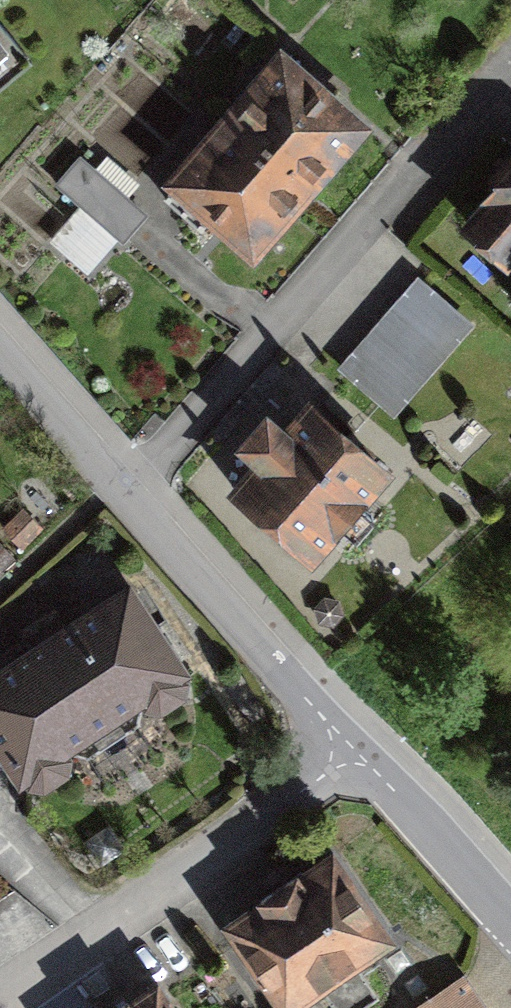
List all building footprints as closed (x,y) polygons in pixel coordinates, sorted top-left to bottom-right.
[(0,10),(0,97),(43,62),(0,10)] [(287,58),(230,123),(311,194),(368,129),(287,58)] [(230,123),(173,188),(254,258),(311,194),(230,123)] [(56,186),(117,236),(140,208),(79,158),(56,186)] [(470,227),(510,263),(510,181),(470,227)] [(337,359),(395,410),(477,318),(419,267),(337,359)] [(375,459),(300,395),(275,423),(254,404),(221,442),(246,463),(224,489),(296,551),(375,459)] [(0,700),(0,728),(44,798),(200,700),(143,610),(0,700)] [(326,858),(230,922),(285,1005),(382,941),(326,858)] [(122,1007),(173,1007),(157,984),(122,1007)] [(451,1007),(482,1007),(472,994),(451,1007)]
